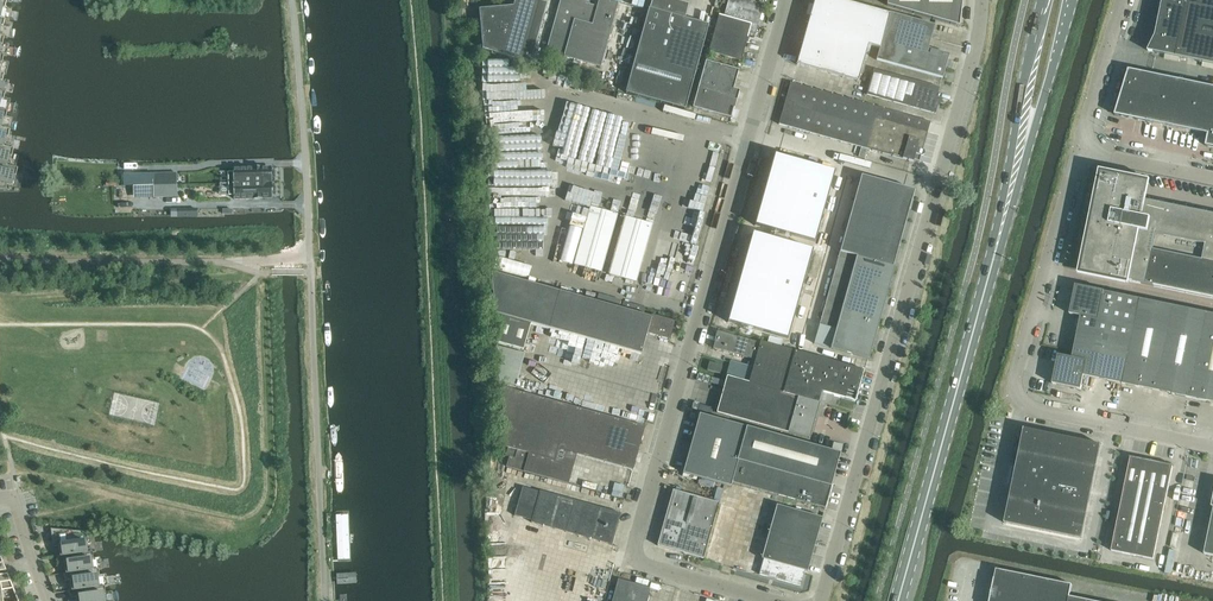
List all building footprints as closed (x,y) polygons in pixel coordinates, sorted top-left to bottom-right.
[(535,0),(515,0),(513,6),(479,9),(483,49),(531,63),(547,3),(535,0)] [(546,52),(564,57),(601,67),(619,3),(609,0),(599,0),(597,7),(589,4),(590,2),(585,1),(584,3),(580,2),(580,0),(560,0),(546,52)] [(636,56),(626,93),(685,109),(709,25),(685,19),(689,5),(672,0),(652,0),(650,9),(649,9),(636,56)] [(727,5),(724,16),(719,15),(709,52),(741,61),(749,34),(755,35),(764,4),(755,2),(755,1),(751,0),(751,1),(748,0),(719,0),(719,2),(727,5)] [(949,54),(928,49),(935,26),(889,13),(889,14),(839,0),(815,0),(797,65),(858,82),(868,45),(879,48),(876,60),(942,79),(949,54)] [(887,6),(959,26),(962,4),(962,0),(887,0),(887,6)] [(1156,36),(1153,41),(1148,51),(1153,52),(1157,53),(1212,64),(1212,0),(1163,0),(1156,36)] [(706,61),(698,89),(693,107),(732,118),(740,90),(733,89),(739,70),(706,61)] [(935,114),(938,103),(935,103),(939,88),(874,69),(867,94),(935,114)] [(1207,134),(1212,104),(1212,87),(1129,69),(1117,109),(1121,116),(1148,122),(1207,134)] [(779,124),(867,149),(876,117),(881,118),(883,109),(791,83),(779,124)] [(528,105),(486,103),(485,124),(510,125),(511,114),(528,114),(528,105)] [(10,130),(10,129),(1,127),(3,118),(6,118),(7,111),(0,109),(0,127),(10,130)] [(876,117),(867,149),(913,162),(914,159),(919,161),(921,155),(922,156),(923,155),(924,155),(924,153),(924,152),(924,151),(923,150),(922,150),(930,122),(883,109),(881,118),(876,117)] [(593,181),(631,193),(648,138),(641,136),(636,150),(628,148),(621,171),(612,169),(619,147),(603,142),(607,130),(593,126),(595,120),(570,113),(568,119),(561,116),(555,134),(570,139),(561,167),(594,178),(593,181)] [(14,149),(14,148),(3,146),(5,137),(8,137),(10,130),(0,127),(0,146),(14,149)] [(18,168),(18,167),(7,165),(9,156),(12,156),(14,149),(0,146),(0,164),(18,168)] [(774,154),(754,226),(813,242),(833,171),(774,154)] [(0,164),(0,189),(7,189),(6,189),(7,184),(11,185),(13,175),(16,176),(18,168),(0,164)] [(885,180),(916,189),(920,175),(889,166),(885,180)] [(233,168),(234,184),(272,183),(271,167),(262,168),(253,168),(233,168)] [(1130,281),(1212,299),(1212,214),(1146,200),(1150,180),(1100,170),(1078,274),(1111,281),(1129,285),(1130,281)] [(153,174),(153,186),(177,185),(177,173),(153,174)] [(861,176),(840,252),(893,266),(914,191),(861,176)] [(234,184),(234,199),(253,199),(253,198),(262,198),(272,198),(272,183),(234,184)] [(177,185),(153,186),(154,198),(177,197),(177,185)] [(574,265),(602,272),(618,215),(590,207),(574,265)] [(625,217),(624,217),(608,274),(609,274),(637,282),(653,225),(625,217)] [(753,232),(728,320),(787,337),(812,248),(753,232)] [(893,266),(840,252),(820,325),(820,324),(819,325),(838,330),(833,349),(867,359),(868,358),(867,358),(893,267),(893,266)] [(520,264),(519,273),(530,274),(531,265),(520,264)] [(491,278),(497,343),(524,350),(531,324),(641,355),(647,334),(670,340),(675,322),(652,315),(651,318),(492,273),(491,278)] [(1078,330),(1131,341),(1140,299),(1109,292),(1076,285),(1070,314),(1081,316),(1080,321),(1078,330)] [(1139,387),(1140,387),(1148,389),(1156,390),(1174,306),(1140,299),(1131,341),(1122,383),(1122,384),(1139,387)] [(1207,313),(1174,306),(1156,390),(1165,392),(1173,394),(1172,394),(1190,398),(1207,313)] [(1190,398),(1207,401),(1212,402),(1212,314),(1207,313),(1190,398)] [(1131,341),(1078,330),(1072,358),(1058,355),(1052,384),(1081,390),(1084,376),(1104,380),(1122,383),(1131,341)] [(713,348),(733,354),(755,360),(760,343),(734,336),(722,333),(718,332),(717,338),(716,338),(713,348)] [(717,413),(808,438),(819,401),(824,403),(829,400),(831,394),(855,401),(864,370),(761,342),(749,382),(727,376),(717,413)] [(497,346),(500,381),(516,386),(525,354),(497,346)] [(707,370),(720,374),(723,365),(710,362),(707,370)] [(506,467),(524,472),(569,484),(574,465),(555,460),(558,449),(633,470),(645,427),(502,387),(501,392),(505,447),(508,448),(506,456),(509,457),(506,467)] [(701,414),(713,415),(714,406),(702,405),(701,414)] [(731,487),(732,482),(825,508),(831,485),(832,485),(841,453),(811,444),(700,414),(683,473),(731,487)] [(1006,523),(1082,538),(1101,444),(1025,429),(1025,428),(1024,428),(1016,470),(1015,471),(1026,473),(1024,483),(1013,481),(1014,481),(1005,523),(1006,523)] [(1131,458),(1124,493),(1145,497),(1147,485),(1137,483),(1142,459),(1130,457),(1130,458),(1131,458)] [(1152,461),(1142,459),(1137,483),(1147,485),(1152,461)] [(1152,461),(1147,485),(1158,488),(1163,463),(1152,461)] [(1147,485),(1145,497),(1166,501),(1173,466),(1174,467),(1174,466),(1163,463),(1158,488),(1147,485)] [(515,516),(532,521),(540,492),(523,487),(515,516)] [(657,546),(704,559),(719,503),(673,490),(657,546)] [(540,492),(532,521),(531,523),(612,545),(621,514),(540,491),(540,492)] [(1124,493),(1121,504),(1142,509),(1145,497),(1124,493)] [(1145,497),(1142,509),(1163,513),(1166,501),(1145,497)] [(1121,504),(1119,516),(1140,520),(1142,509),(1121,504)] [(764,559),(760,574),(801,586),(804,573),(802,572),(803,570),(807,571),(822,518),(777,505),(762,558),(764,559)] [(1142,509),(1140,520),(1161,525),(1163,513),(1142,509)] [(1212,556),(1212,513),(1204,554),(1212,556)] [(352,567),(350,514),(336,515),(338,568),(352,567)] [(1119,516),(1116,528),(1138,532),(1140,520),(1119,516)] [(1140,520),(1138,532),(1159,536),(1161,525),(1140,520)] [(1112,551),(1133,555),(1138,532),(1116,528),(1112,551)] [(58,556),(58,557),(93,552),(87,552),(85,543),(88,543),(87,532),(51,529),(53,547),(59,546),(60,556),(58,556)] [(1138,532),(1133,555),(1154,560),(1159,536),(1138,532)] [(494,566),(509,565),(508,550),(494,550),(494,566)] [(64,573),(64,574),(99,569),(92,570),(91,560),(94,560),(93,552),(58,557),(59,564),(65,564),(66,573),(64,573)] [(70,590),(70,591),(105,587),(105,586),(98,587),(97,577),(100,577),(99,569),(64,574),(65,582),(71,581),(72,590),(70,590)] [(997,569),(992,593),(1030,600),(1069,600),(1070,596),(1072,585),(997,569)] [(2,590),(14,589),(11,581),(9,581),(8,575),(8,574),(0,575),(0,600),(4,600),(2,590)] [(650,589),(619,580),(613,600),(647,600),(650,589)] [(103,595),(106,594),(105,587),(70,591),(71,599),(77,598),(77,600),(104,600),(103,595)] [(992,593),(990,600),(1030,600),(992,593)]
